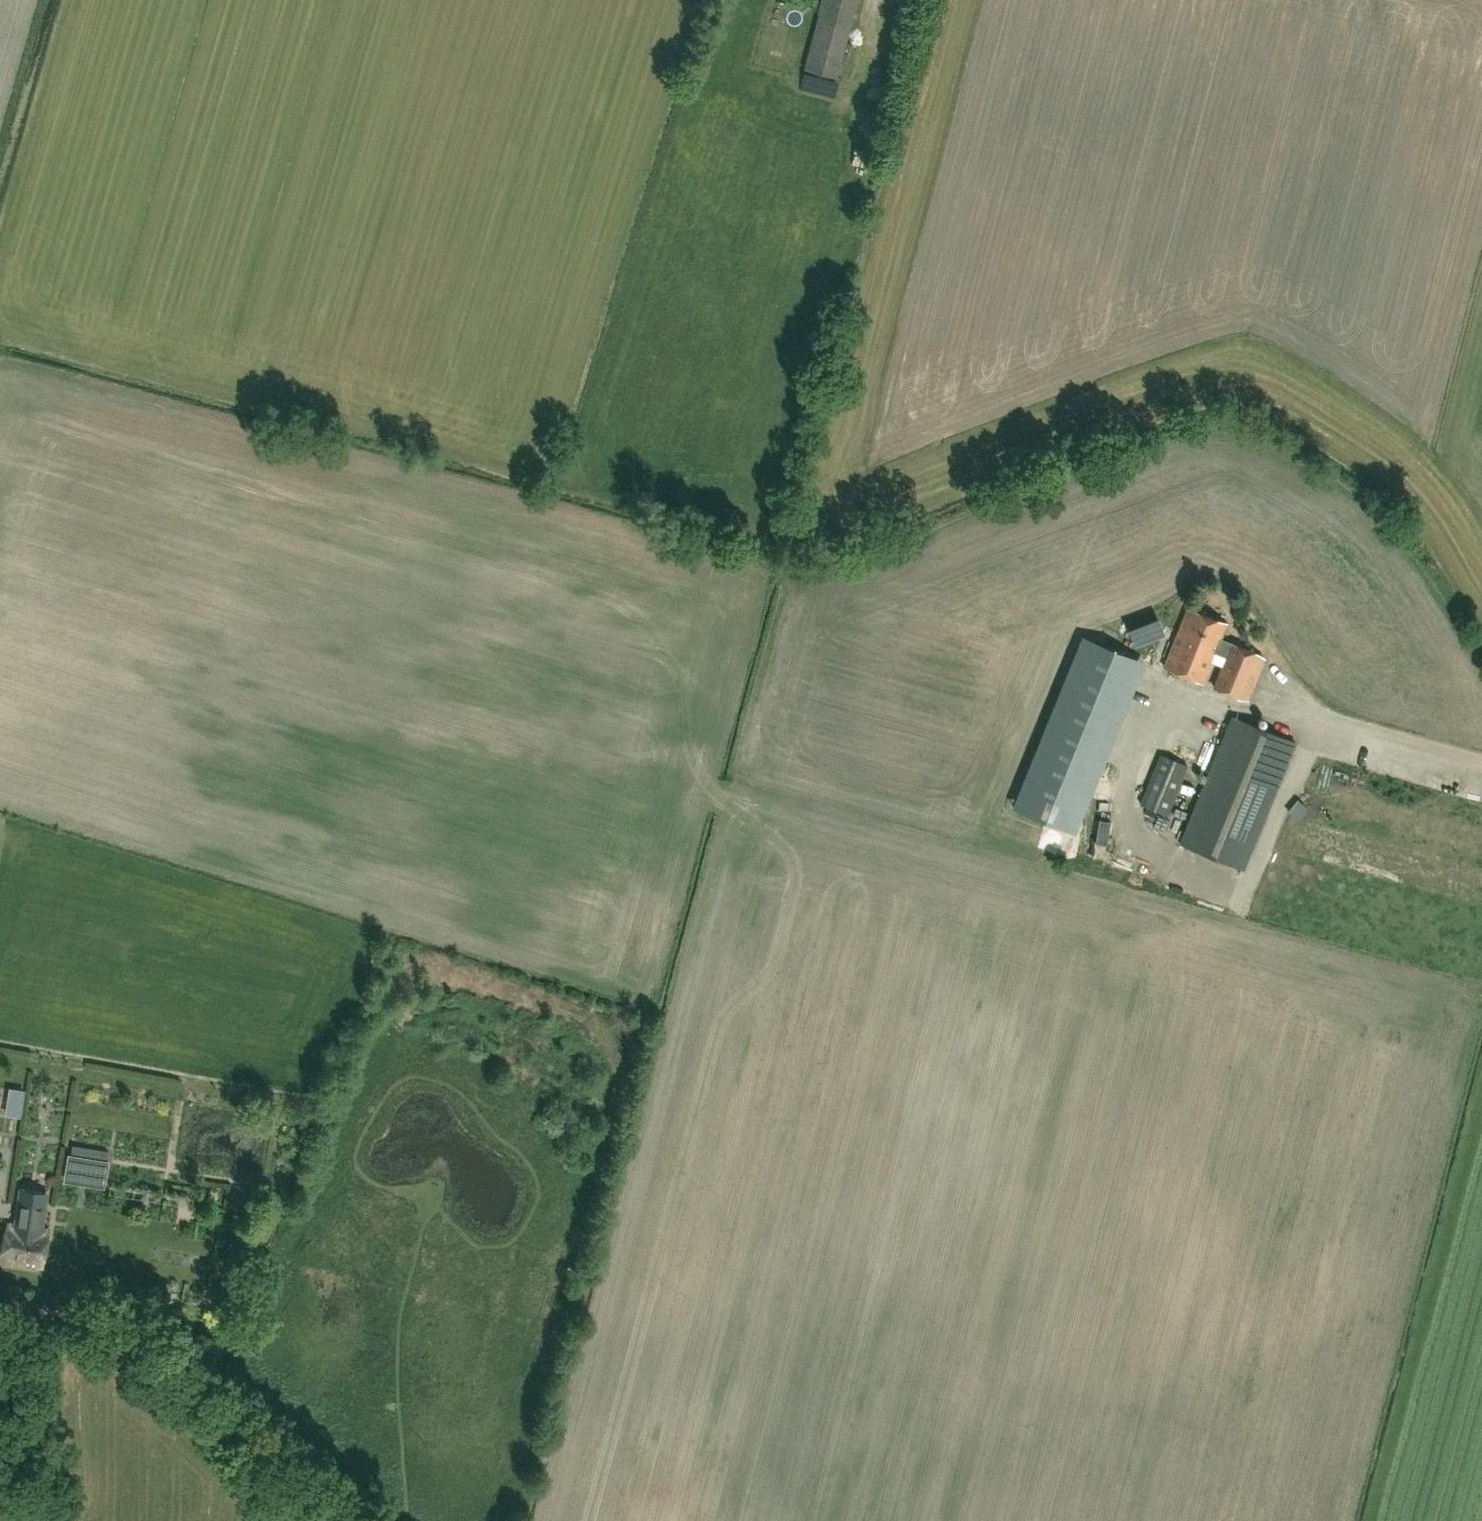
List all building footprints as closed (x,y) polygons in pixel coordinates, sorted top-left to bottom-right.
[(803,68),(836,77),(856,0),(822,0),(803,68)] [(1160,606),(1131,618),(1140,640),(1169,629),(1160,606)] [(1227,623),(1188,607),(1164,666),(1203,682),(1215,651),(1226,656),(1214,687),(1240,697),(1257,654),(1231,643),(1220,639),(1227,623)] [(1096,778),(1143,663),(1083,639),(1036,753),(1096,778)] [(1232,715),(1180,843),(1243,869),(1295,741),(1232,715)] [(1140,803),(1167,814),(1187,765),(1161,754),(1140,803)] [(79,1158),(77,1188),(113,1190),(115,1160),(79,1158)] [(7,1223),(0,1261),(43,1268),(49,1230),(41,1228),(44,1206),(19,1202),(15,1224),(7,1223)]
